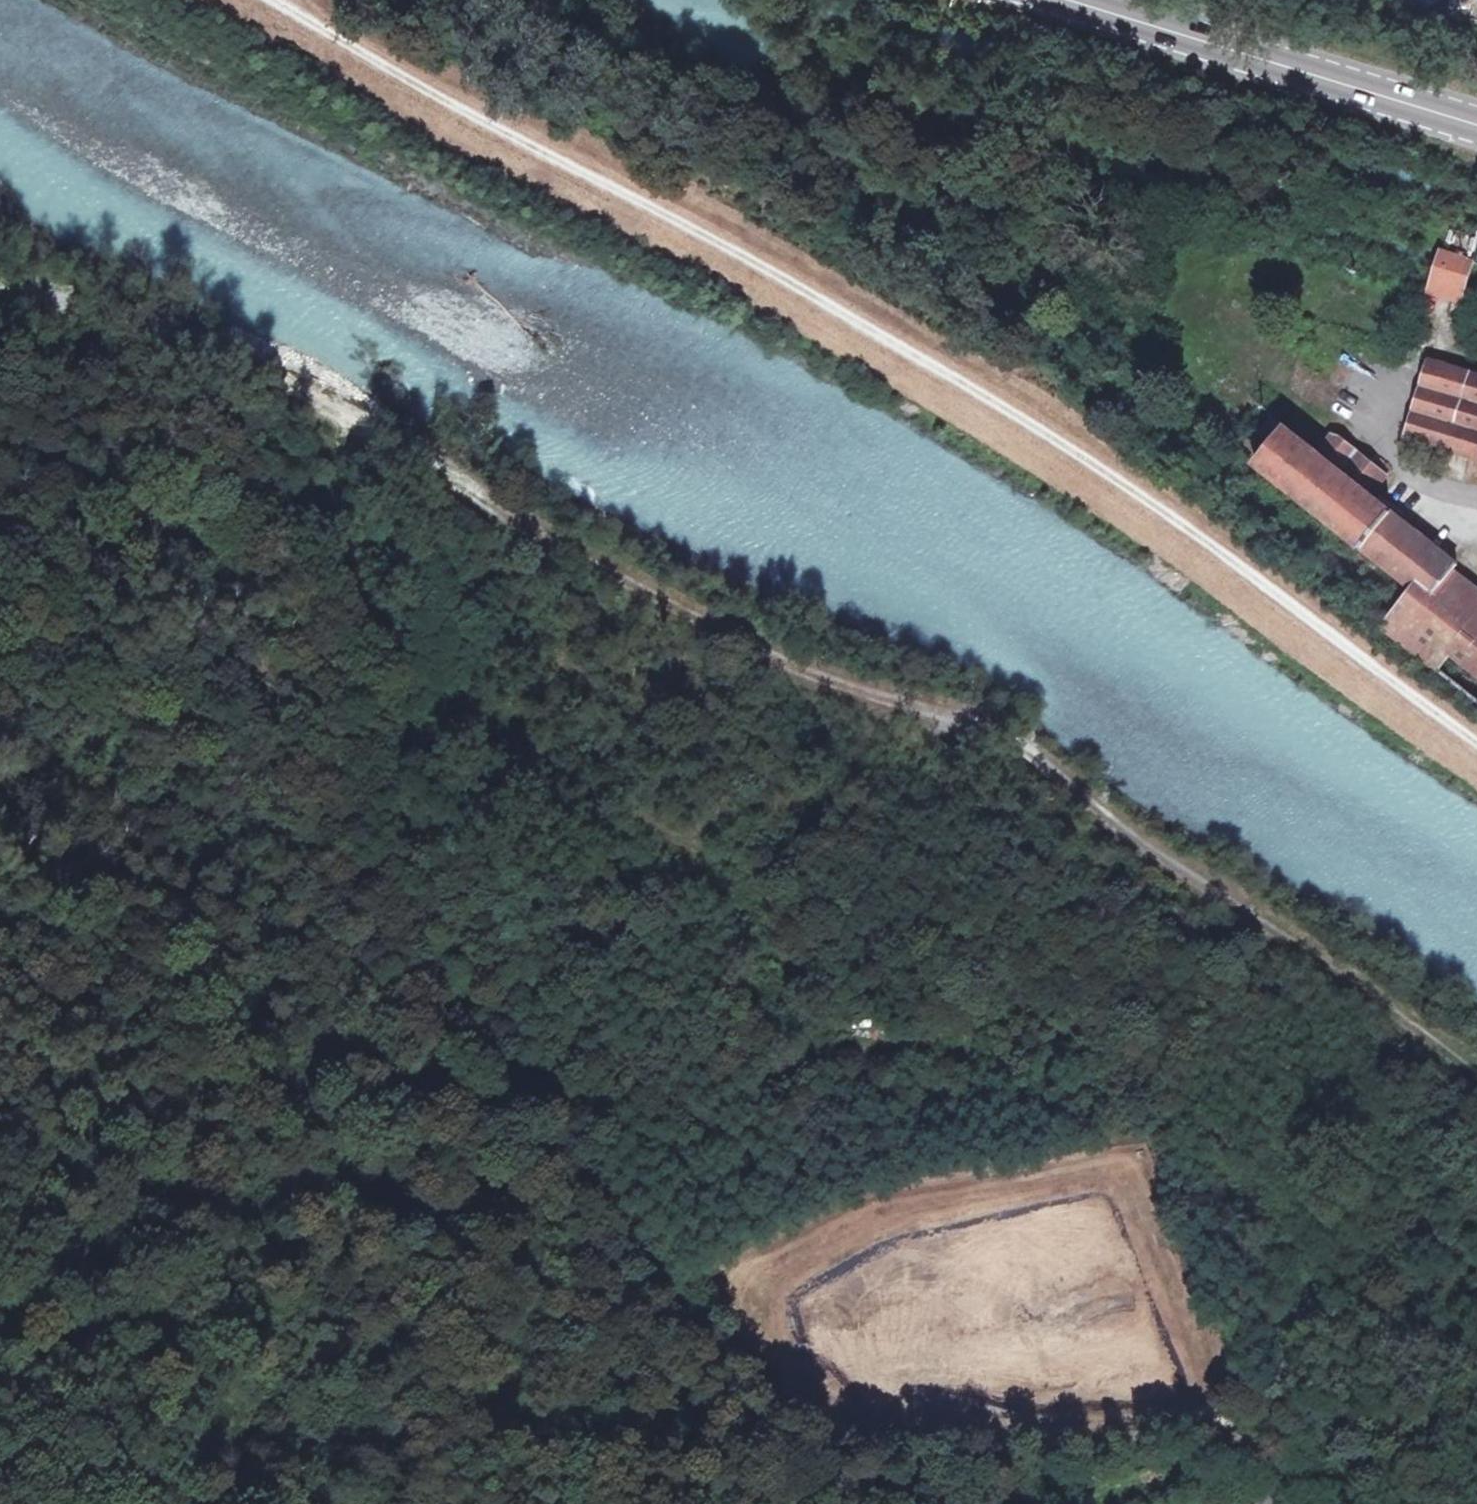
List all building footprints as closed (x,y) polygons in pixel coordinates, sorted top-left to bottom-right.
[(1466,287),(1472,265),(1444,257),(1435,283),(1432,293),(1462,302),(1466,287)] [(1435,364),(1412,442),(1476,462),(1476,377),(1435,364)] [(1416,593),(1476,642),(1476,588),(1472,585),(1455,570),(1459,565),(1372,497),(1388,475),(1343,439),(1333,433),(1317,452),(1275,421),(1263,435),(1258,431),(1250,440),(1260,449),(1268,440),(1272,443),(1255,464),(1416,593)] [(1388,630),(1442,673),(1454,657),(1476,674),(1476,642),(1416,593),(1388,630)]
